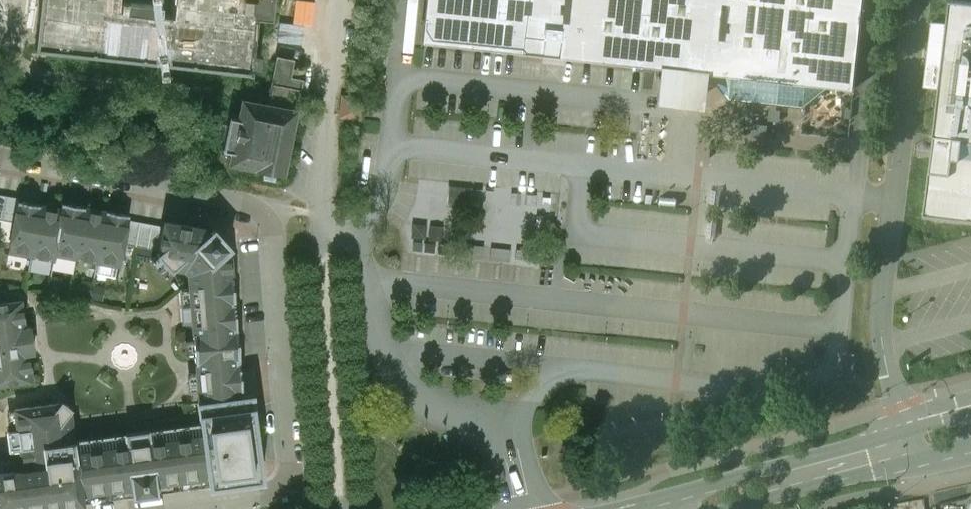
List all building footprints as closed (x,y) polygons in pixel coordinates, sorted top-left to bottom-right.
[(35,48),(249,72),(250,68),(260,69),(262,54),(251,53),(256,17),(270,18),(272,0),(40,0),(35,48)] [(421,42),(528,53),(563,57),(668,68),(665,92),(684,95),(702,97),(705,72),(709,73),(730,99),(755,79),(780,81),(777,104),(803,107),(829,86),(853,89),(863,0),(426,0),(421,42)] [(963,0),(950,0),(934,134),(930,169),(929,169),(924,214),(970,220),(970,1),(963,0)] [(563,57),(528,53),(527,61),(562,65),(563,57)] [(279,55),(268,103),(245,98),(243,109),(240,120),(232,118),(223,154),(232,156),(230,166),(282,178),(305,79),(292,76),(296,59),(279,55)] [(362,99),(342,96),(340,117),(360,119),(362,99)] [(0,195),(0,220),(15,223),(18,202),(19,198),(0,195)] [(62,210),(18,202),(15,223),(9,252),(54,260),(55,255),(62,210)] [(86,208),(63,204),(62,210),(55,255),(76,259),(86,208)] [(106,212),(86,208),(76,259),(97,263),(106,212)] [(129,216),(106,212),(97,263),(120,267),(124,245),(128,221),(129,216)] [(164,227),(128,221),(124,245),(159,251),(164,227)] [(164,222),(164,227),(159,251),(159,253),(157,255),(171,271),(175,269),(184,271),(188,274),(189,289),(234,284),(231,256),(228,253),(231,248),(215,229),(210,234),(207,230),(164,222)] [(429,250),(430,241),(411,239),(410,247),(429,250)] [(234,284),(189,289),(179,290),(183,324),(192,324),(195,363),(239,359),(234,284)] [(0,305),(0,385),(33,381),(29,354),(34,354),(30,328),(25,329),(21,302),(0,305)] [(239,359),(195,363),(198,402),(242,396),(239,359)] [(198,402),(203,436),(145,444),(150,486),(156,485),(209,477),(209,487),(263,480),(256,432),(258,432),(252,395),(242,396),(198,402)] [(76,453),(70,412),(73,409),(62,401),(60,404),(15,410),(18,430),(8,431),(10,451),(21,450),(23,471),(0,475),(0,508),(49,508),(83,504),(82,494),(132,487),(137,487),(131,446),(76,453)] [(145,444),(131,446),(137,487),(132,487),(132,498),(157,494),(156,485),(150,486),(145,444)]
